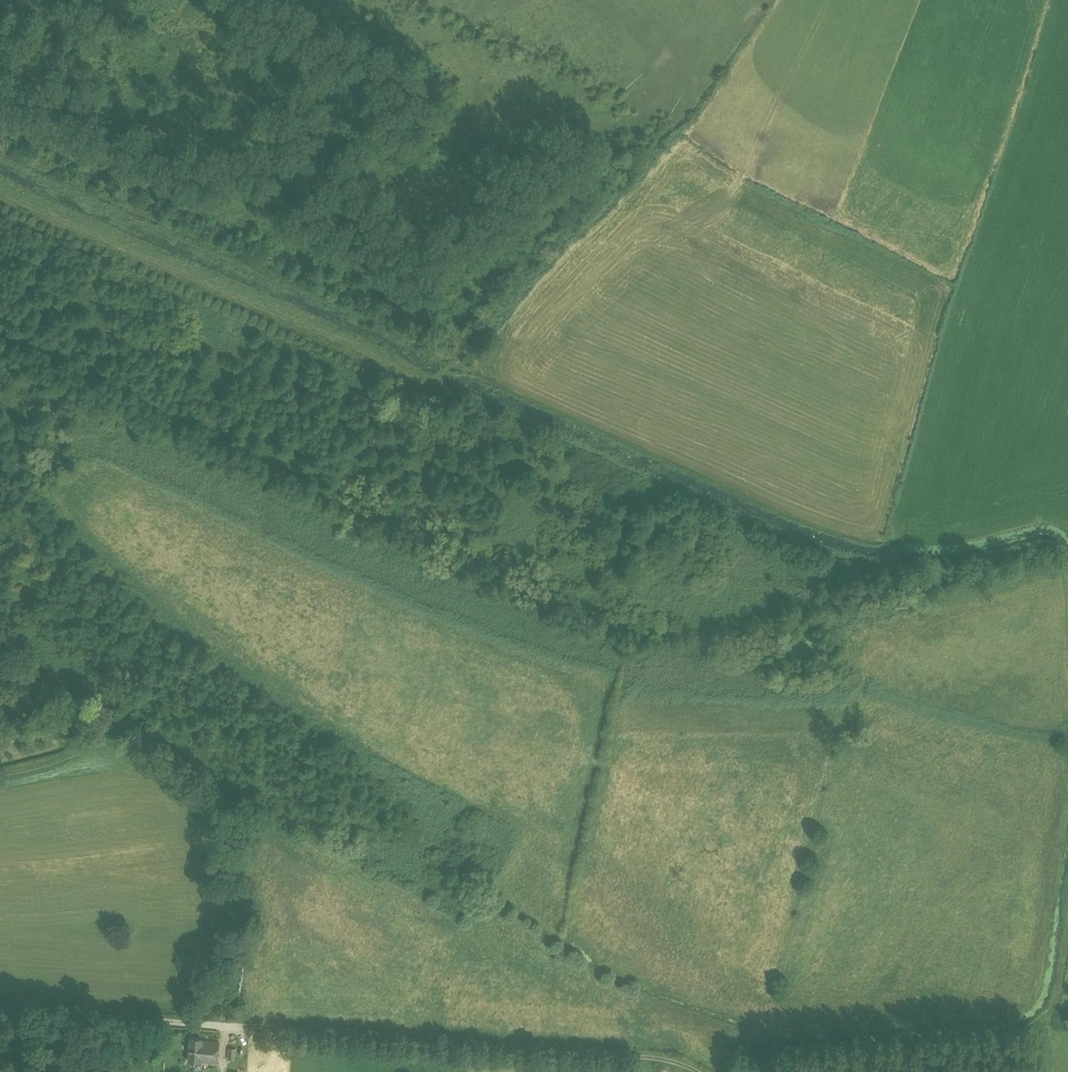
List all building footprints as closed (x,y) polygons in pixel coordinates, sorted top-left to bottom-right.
[(189,1061),(203,1062),(203,1061),(219,1063),(220,1042),(204,1041),(204,1040),(191,1039),(189,1061)] [(228,1059),(236,1060),(237,1049),(229,1048),(228,1059)]
